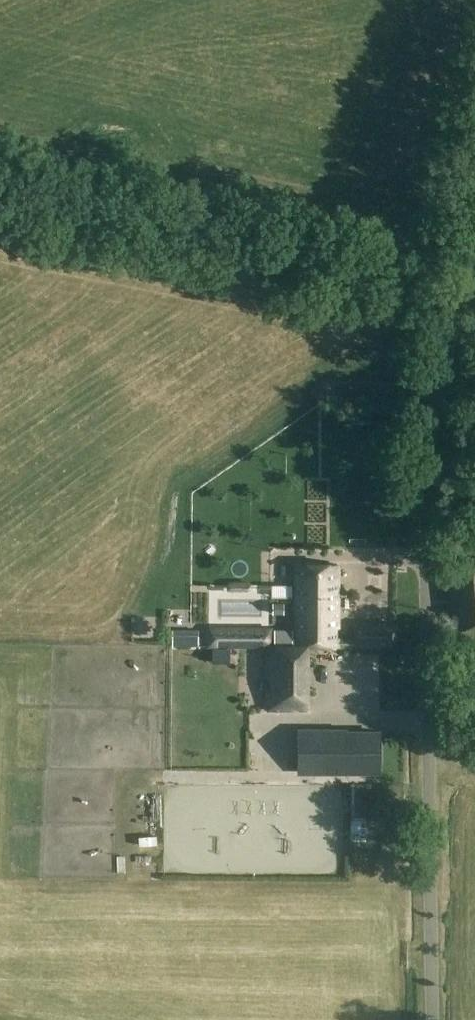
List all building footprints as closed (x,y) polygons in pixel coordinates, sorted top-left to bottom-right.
[(306,647),(337,647),(337,563),(296,564),(296,645),(269,645),(269,679),(272,680),(272,689),(269,689),(269,708),(306,708),(306,647)] [(448,567),(453,608),(457,608),(460,629),(474,627),(474,563),(448,567)] [(217,590),(217,622),(276,622),(276,590),(217,590)] [(179,625),(179,644),(203,645),(204,626),(179,625)] [(232,664),(231,651),(263,650),(263,633),(223,635),(224,664),(232,664)] [(228,726),(263,725),(262,651),(232,652),(233,691),(227,692),(228,726)] [(260,727),(262,758),(276,758),(275,727),(260,727)] [(376,731),(301,731),(301,769),(377,769),(376,731)]
